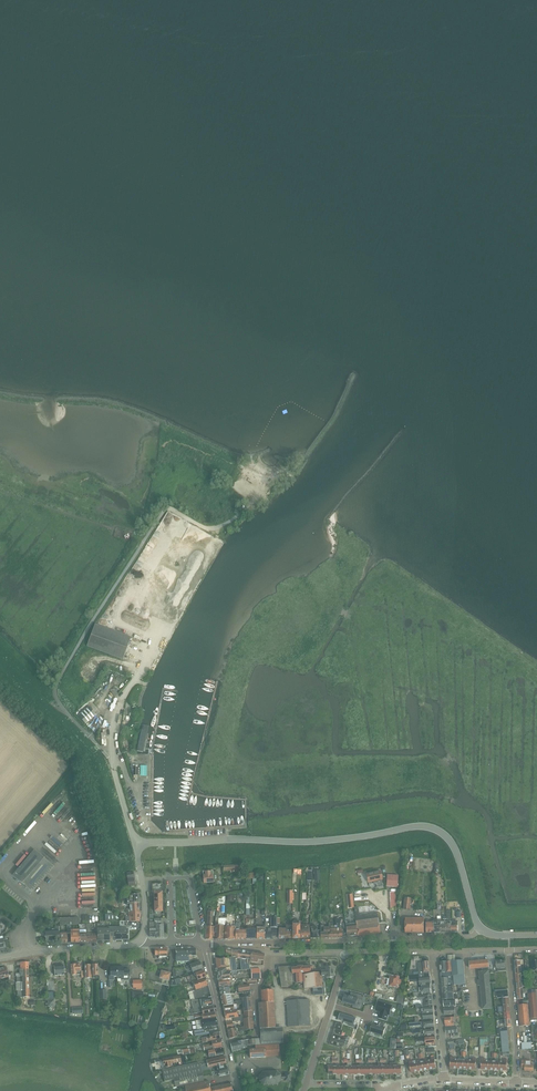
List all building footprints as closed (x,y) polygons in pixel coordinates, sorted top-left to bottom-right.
[(95,624),(87,646),(123,659),(131,637),(95,624)] [(96,715),(89,707),(79,716),(86,724),(96,715)] [(131,765),(131,770),(132,774),(132,776),(133,776),(133,778),(137,778),(137,776),(140,776),(140,767),(138,767),(138,765),(131,765)] [(34,850),(12,875),(31,892),(53,866),(34,850)] [(213,871),(203,872),(203,883),(213,882),(213,881),(215,881),(218,881),(217,871),(213,872),(213,871)] [(377,887),(383,886),(381,879),(382,879),(380,871),(366,874),(368,882),(374,881),(374,883),(375,884),(376,884),(377,887)] [(397,886),(397,876),(387,875),(387,885),(397,886)] [(155,912),(163,912),(162,892),(162,884),(152,884),(152,892),(154,892),(155,912)] [(405,899),(403,908),(411,909),(411,905),(418,906),(419,897),(420,891),(412,890),(410,899),(405,899)] [(127,903),(130,903),(130,905),(132,905),(132,903),(138,903),(138,894),(130,894),(127,894),(127,903)] [(126,913),(129,913),(139,913),(139,903),(138,903),(132,903),(132,905),(130,905),(130,909),(126,909),(126,913)] [(115,921),(115,914),(115,910),(107,911),(108,914),(105,914),(106,921),(115,921)] [(207,912),(207,926),(206,926),(205,940),(214,940),(214,927),(211,926),(211,923),(212,923),(212,921),(213,912),(207,912)] [(215,916),(214,940),(223,940),(224,925),(225,925),(225,917),(221,917),(221,918),(218,918),(218,916),(219,916),(219,912),(216,912),(216,916),(215,916)] [(356,923),(357,936),(379,933),(378,918),(377,912),(355,915),(356,921),(355,921),(356,923)] [(129,917),(127,917),(126,917),(126,920),(126,921),(129,921),(139,922),(139,921),(141,914),(139,913),(129,913),(129,917)] [(265,928),(264,939),(271,939),(271,936),(277,936),(277,924),(277,918),(270,918),(270,928),(268,928),(268,923),(265,923),(265,928)] [(405,918),(405,932),(424,932),(424,918),(405,918)] [(157,938),(164,938),(163,925),(162,925),(161,919),(154,919),(155,922),(156,922),(156,929),(149,930),(150,937),(157,937),(157,938)] [(426,932),(434,932),(434,926),(437,926),(436,923),(437,923),(437,919),(434,920),(434,922),(426,922),(426,932)] [(235,927),(235,939),(246,939),(245,929),(242,929),(242,928),(239,928),(239,923),(235,923),(235,927)] [(346,925),(347,936),(347,937),(357,935),(357,936),(356,923),(346,925)] [(224,927),(224,940),(235,939),(235,927),(235,926),(231,926),(231,927),(230,927),(230,924),(226,924),(226,927),(224,927)] [(278,932),(278,939),(286,938),(292,938),(292,925),(285,925),(285,929),(279,929),(278,932)] [(320,931),(320,938),(329,938),(329,928),(324,928),(324,925),(320,925),(320,931)] [(112,928),(113,936),(116,936),(116,940),(122,939),(128,939),(128,929),(126,927),(112,928)] [(310,938),(320,938),(320,931),(317,931),(317,927),(311,927),(311,933),(310,933),(310,938)] [(109,936),(113,936),(112,928),(97,928),(98,940),(98,939),(104,939),(104,940),(110,940),(109,936)] [(256,928),(256,939),(264,939),(265,928),(256,928)] [(245,929),(246,939),(255,939),(255,929),(245,929)] [(46,941),(60,940),(59,932),(45,932),(46,937),(45,937),(45,938),(46,938),(46,941)] [(67,933),(67,943),(80,943),(80,933),(78,933),(78,932),(77,933),(67,933)] [(87,934),(87,943),(97,942),(96,936),(95,936),(95,934),(92,934),(92,936),(89,936),(88,934),(87,934)] [(155,948),(155,955),(155,956),(159,956),(159,957),(167,957),(167,948),(155,948)] [(176,962),(186,961),(186,948),(176,948),(176,962)] [(186,948),(186,961),(189,961),(189,956),(196,956),(195,949),(187,949),(187,948),(186,948)] [(225,948),(226,954),(231,955),(231,957),(237,958),(238,951),(232,950),(232,949),(226,948),(225,948)] [(238,951),(237,958),(246,960),(246,961),(246,963),(249,964),(250,964),(250,963),(249,963),(250,962),(249,962),(249,961),(251,952),(238,950),(238,951)] [(249,962),(257,963),(258,960),(263,961),(263,954),(251,952),(249,961),(249,962)] [(215,959),(216,966),(232,964),(231,958),(230,958),(215,959)] [(239,963),(238,971),(249,970),(249,964),(250,964),(249,964),(246,963),(246,961),(246,960),(237,958),(230,958),(231,958),(232,964),(239,963)] [(447,978),(441,978),(442,986),(454,985),(461,985),(462,985),(465,984),(463,960),(456,961),(455,961),(456,975),(447,976),(447,978)] [(498,970),(498,972),(506,971),(505,960),(496,961),(497,968),(498,968),(498,970)] [(514,961),(515,968),(524,967),(524,965),(523,960),(520,960),(514,961)] [(423,973),(429,972),(428,961),(422,962),(422,964),(420,964),(421,971),(423,970),(423,973)] [(440,962),(441,978),(447,978),(447,976),(456,975),(455,961),(449,962),(446,962),(446,961),(440,962)] [(470,962),(470,969),(480,968),(480,971),(489,970),(488,961),(470,962)] [(192,973),(202,969),(200,962),(190,965),(186,967),(187,970),(191,968),(192,973)] [(216,966),(217,973),(236,971),(238,971),(239,963),(232,964),(216,966)] [(81,978),(84,978),(84,971),(81,971),(80,964),(71,965),(71,975),(81,974),(81,978)] [(64,972),(66,972),(66,969),(64,970),(64,965),(54,966),(55,975),(64,975),(64,972)] [(310,972),(310,966),(302,967),(302,966),(297,966),(297,967),(291,968),(291,966),(278,967),(281,987),(293,986),(292,983),(302,983),(301,973),(310,972)] [(8,977),(8,981),(14,981),(14,978),(14,973),(11,973),(10,975),(9,975),(6,967),(0,969),(0,980),(8,977)] [(113,976),(117,976),(117,967),(110,968),(110,972),(109,972),(109,980),(113,980),(113,976)] [(117,967),(117,976),(117,979),(121,979),(121,980),(129,979),(129,970),(124,970),(124,967),(117,967)] [(325,978),(334,977),(333,967),(325,968),(326,972),(321,973),(321,972),(303,974),(304,989),(313,988),(313,995),(323,994),(321,976),(324,976),(325,978)] [(515,968),(515,976),(521,975),(521,971),(524,971),(524,967),(515,968)] [(251,970),(251,979),(256,979),(260,978),(259,969),(251,970)] [(480,980),(478,980),(478,986),(480,986),(482,1009),(492,1008),(489,970),(480,971),(479,971),(480,980)] [(160,978),(168,980),(170,974),(162,971),(160,978)] [(203,971),(191,975),(193,982),(205,978),(203,971)] [(217,973),(218,980),(228,979),(229,980),(232,979),(231,978),(233,978),(233,976),(237,975),(236,971),(217,973)] [(414,987),(422,986),(422,984),(430,984),(430,977),(429,977),(429,973),(420,974),(414,975),(408,975),(408,981),(419,980),(419,984),(414,984),(414,987)] [(388,978),(387,985),(389,985),(388,988),(393,988),(393,987),(398,988),(398,984),(401,984),(401,980),(399,979),(399,977),(394,976),(390,975),(390,979),(388,978)] [(21,977),(17,977),(17,991),(18,991),(21,991),(21,983),(29,983),(29,976),(21,976),(21,977)] [(192,982),(195,990),(208,986),(205,978),(193,982),(192,982)] [(218,980),(219,987),(224,986),(224,987),(229,987),(231,987),(230,983),(229,983),(229,980),(228,979),(218,980)] [(18,991),(22,991),(22,990),(29,990),(29,983),(21,983),(21,991),(18,991)] [(423,995),(431,994),(430,984),(422,984),(422,986),(422,988),(420,989),(420,992),(422,991),(423,995)] [(190,1000),(194,999),(211,998),(208,986),(195,990),(192,991),(192,990),(188,992),(190,1000)] [(219,987),(220,995),(231,994),(233,994),(233,993),(229,993),(229,987),(224,987),(224,986),(219,987)] [(527,989),(526,989),(517,990),(518,1000),(524,999),(523,993),(528,993),(527,989)] [(258,1003),(260,1038),(277,1038),(283,1037),(282,1027),(276,1028),(274,1002),(273,990),(261,991),(262,1003),(258,1003)] [(508,990),(497,991),(498,998),(502,998),(509,997),(508,990)] [(345,995),(343,1002),(356,1006),(358,999),(363,1000),(364,996),(351,992),(350,996),(345,995)] [(223,1006),(236,1004),(239,1004),(238,1001),(235,1001),(236,1002),(233,1002),(231,994),(220,995),(223,1006)] [(398,994),(396,1002),(402,1004),(404,996),(398,994)] [(423,1006),(432,1005),(431,995),(422,996),(415,996),(414,997),(414,998),(414,999),(414,1000),(415,1000),(418,1000),(421,1000),(420,998),(423,998),(423,1006)] [(242,998),(243,1012),(252,1011),(251,997),(242,998)] [(191,1001),(193,1008),(192,1009),(191,1010),(213,1007),(211,999),(191,1001)] [(286,1001),(287,1014),(309,1013),(308,1000),(286,1001)] [(379,1001),(376,1010),(381,1012),(379,1018),(386,1020),(388,1015),(389,1015),(392,1006),(379,1001)] [(518,1005),(520,1026),(530,1025),(528,1004),(518,1005)] [(423,1019),(433,1019),(432,1007),(422,1007),(422,1012),(420,1012),(420,1016),(423,1016),(423,1019)] [(444,1008),(444,1015),(454,1014),(454,1017),(460,1016),(459,1007),(455,1007),(444,1008)] [(224,1011),(225,1019),(233,1018),(233,1020),(234,1020),(234,1022),(242,1021),(242,1016),(239,1016),(238,1017),(237,1010),(234,1010),(224,1011)] [(244,1027),(244,1030),(253,1029),(252,1011),(243,1012),(244,1019),(243,1019),(244,1027)] [(202,1017),(203,1020),(216,1018),(214,1012),(203,1015),(202,1013),(194,1015),(194,1018),(202,1017)] [(287,1014),(288,1027),(310,1026),(309,1013),(287,1014)] [(342,1013),(340,1021),(355,1026),(357,1018),(350,1016),(342,1013)] [(445,1018),(445,1026),(454,1026),(453,1017),(445,1018)] [(194,1037),(219,1033),(216,1018),(203,1020),(200,1020),(202,1029),(193,1030),(194,1037)] [(373,1023),(370,1032),(383,1036),(386,1027),(384,1027),(385,1024),(380,1023),(379,1025),(373,1023)] [(227,1028),(229,1039),(237,1038),(237,1035),(238,1035),(238,1032),(236,1033),(235,1028),(230,1029),(230,1028),(227,1028)] [(207,1041),(220,1039),(219,1033),(209,1035),(210,1037),(202,1038),(202,1041),(203,1041),(204,1043),(207,1042),(207,1041)] [(332,1034),(331,1039),(344,1043),(345,1038),(341,1037),(332,1034)] [(426,1045),(436,1044),(435,1036),(425,1037),(425,1039),(416,1040),(417,1043),(425,1042),(426,1045)] [(489,1037),(481,1037),(480,1045),(484,1045),(484,1042),(489,1042),(489,1037)] [(209,1050),(222,1047),(221,1039),(211,1041),(212,1044),(203,1046),(204,1050),(209,1049),(209,1050)] [(344,1043),(331,1039),(329,1045),(342,1049),(344,1043)] [(238,1049),(239,1049),(247,1048),(246,1045),(245,1040),(237,1042),(238,1049)] [(230,1043),(232,1052),(239,1050),(239,1049),(238,1049),(237,1042),(230,1043)] [(250,1050),(250,1053),(250,1058),(266,1057),(279,1056),(279,1045),(255,1046),(256,1049),(250,1050)] [(209,1057),(224,1054),(223,1048),(208,1051),(209,1057)] [(173,1057),(174,1063),(178,1062),(179,1065),(182,1064),(181,1063),(186,1062),(185,1056),(180,1057),(180,1056),(173,1057)] [(205,1061),(199,1062),(200,1065),(207,1064),(208,1067),(218,1065),(219,1067),(220,1067),(220,1065),(226,1063),(224,1056),(206,1060),(206,1061),(205,1061)] [(155,1060),(156,1063),(163,1062),(164,1068),(171,1066),(171,1064),(174,1063),(173,1057),(163,1059),(155,1060)] [(522,1068),(525,1068),(525,1071),(533,1072),(533,1065),(533,1062),(531,1062),(525,1062),(525,1060),(522,1060),(522,1068)] [(410,1072),(417,1071),(415,1063),(412,1063),(412,1061),(409,1062),(410,1072)] [(164,1082),(174,1080),(175,1087),(203,1081),(200,1065),(199,1062),(162,1070),(164,1082)] [(218,1071),(216,1071),(217,1075),(218,1074),(219,1076),(229,1074),(227,1065),(220,1067),(219,1067),(217,1068),(218,1071)] [(271,1072),(268,1072),(268,1071),(267,1071),(267,1072),(263,1072),(263,1071),(262,1072),(259,1076),(259,1075),(258,1076),(259,1076),(259,1077),(256,1077),(256,1080),(259,1080),(259,1081),(258,1081),(259,1082),(263,1085),(262,1085),(263,1086),(264,1086),(264,1085),(267,1085),(267,1086),(268,1086),(268,1085),(272,1085),(273,1085),(276,1084),(276,1085),(277,1085),(278,1085),(277,1084),(280,1081),(281,1081),(281,1080),(285,1080),(285,1081),(290,1081),(290,1074),(285,1074),(285,1075),(281,1075),(281,1074),(280,1075),(277,1072),(277,1071),(276,1071),(276,1072),(272,1072),(272,1071),(271,1071),(271,1072)] [(231,1083),(210,1088),(208,1081),(185,1086),(186,1090),(233,1090),(231,1083)]
